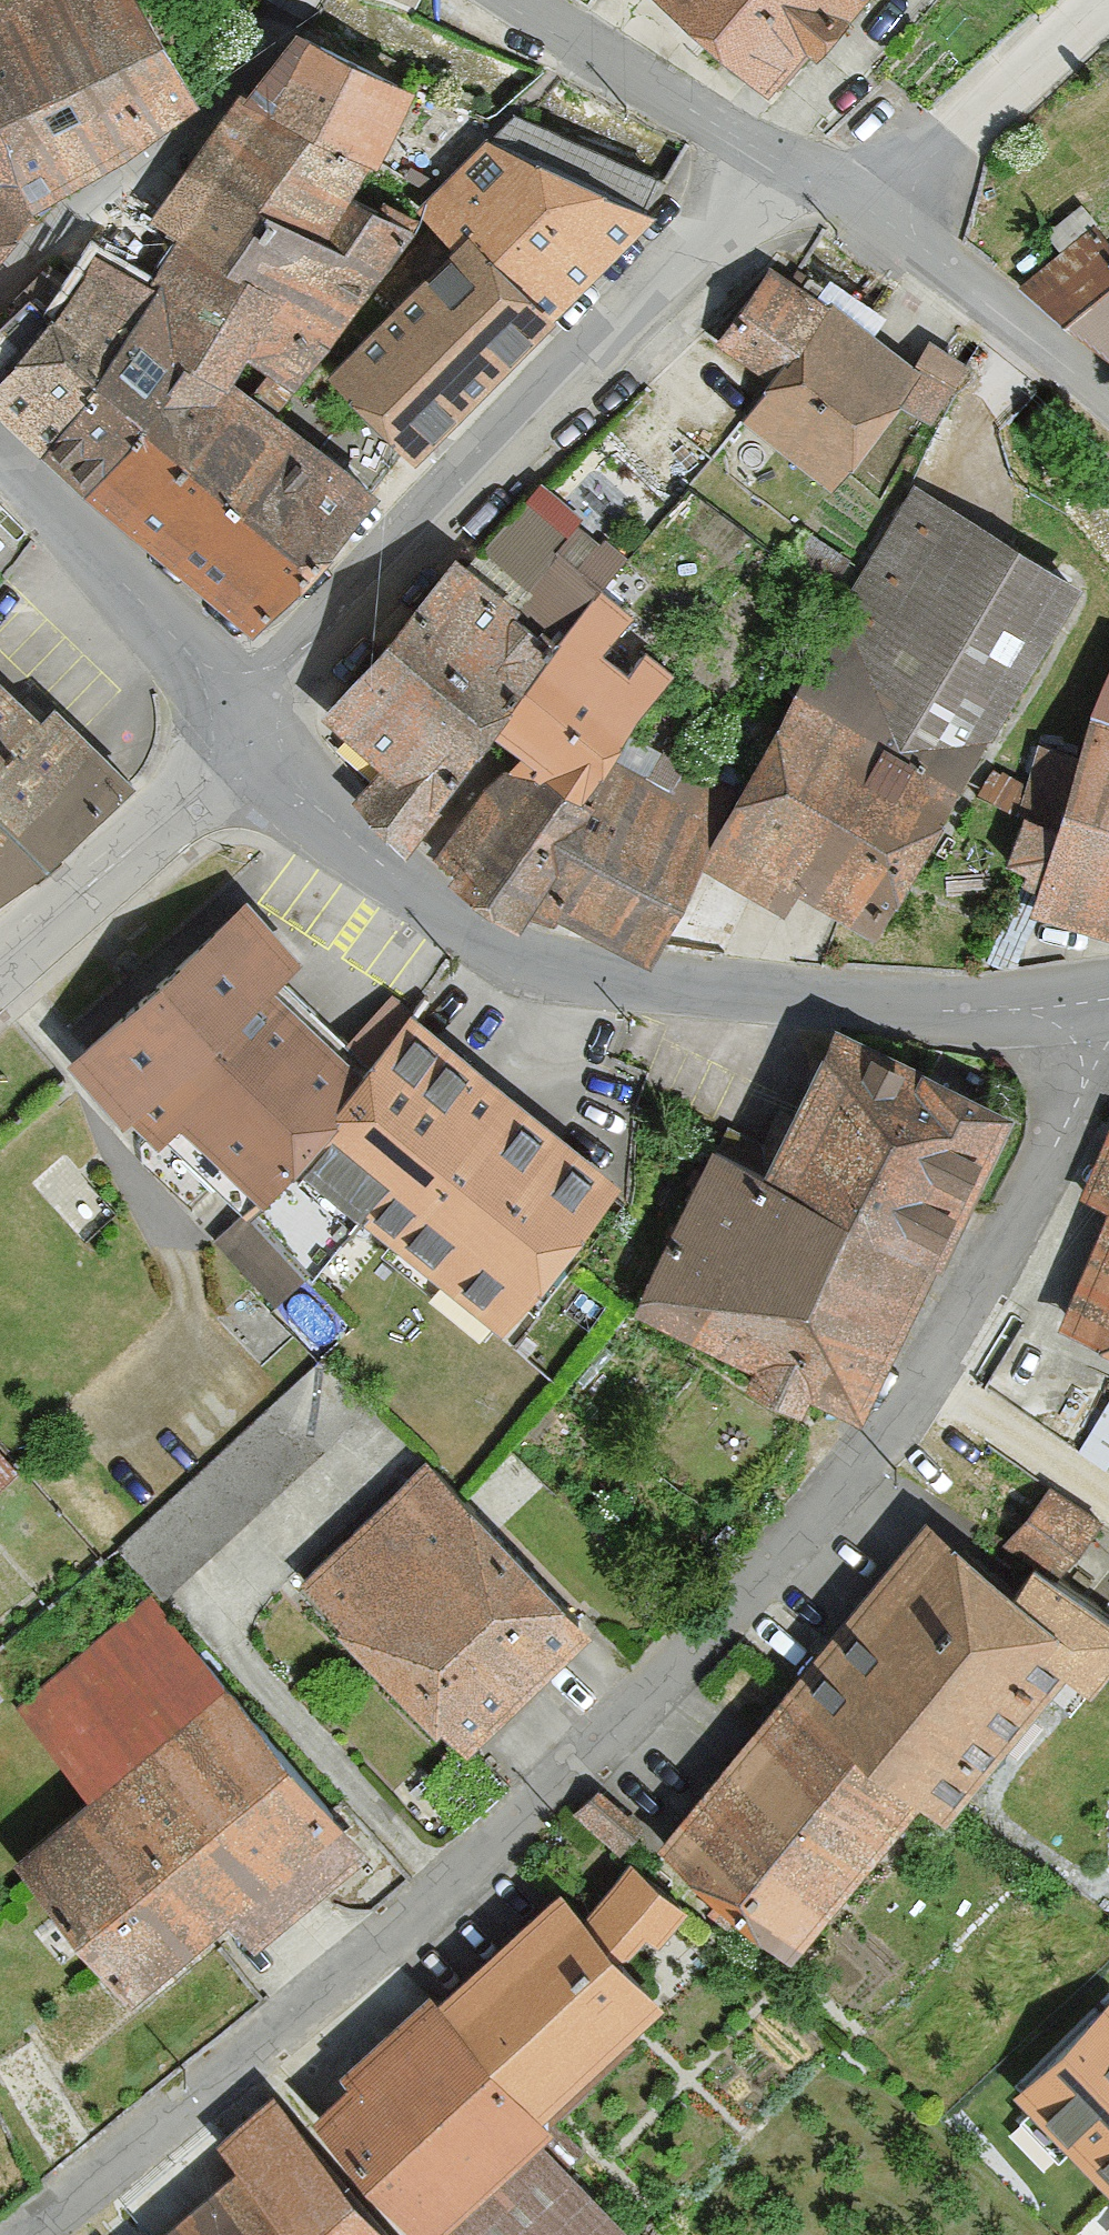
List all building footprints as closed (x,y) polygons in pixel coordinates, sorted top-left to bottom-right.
[(31,216),(187,81),(141,0),(0,0),(0,137),(18,187),(31,216)] [(768,83),(809,35),(820,44),(857,0),(669,0),(768,83)] [(343,255),(374,207),(352,195),(370,154),(379,156),(414,87),(296,30),(190,170),(343,255)] [(456,241),(541,324),(648,217),(655,176),(518,114),(492,140),(485,139),(418,207),(456,241)] [(31,216),(18,187),(0,137),(0,243),(31,216)] [(283,294),(246,360),(289,391),(408,228),(374,207),(343,255),(190,170),(156,214),(183,232),(283,294)] [(1108,276),(1108,244),(1094,226),(1024,286),(1062,318),(1108,276)] [(95,255),(57,311),(40,333),(95,384),(49,446),(97,489),(205,355),(234,377),(246,360),(283,294),(183,232),(154,282),(95,255)] [(416,452),(541,324),(456,241),(330,368),(416,452)] [(910,367),(770,266),(718,338),(773,378),(743,419),(831,482),(894,395),(927,419),(966,365),(930,340),(910,367)] [(1062,318),(1108,357),(1108,276),(1062,318)] [(95,384),(40,333),(57,311),(33,288),(0,322),(0,401),(49,446),(95,384)] [(97,489),(251,628),(379,490),(234,377),(205,355),(97,489)] [(1001,719),(1080,578),(913,484),(741,789),(702,858),(787,906),(798,886),(874,929),(994,715),(1001,719)] [(578,517),(542,487),(486,553),(522,583),(578,517)] [(487,728),(595,590),(573,568),(530,619),(457,553),(323,713),(383,766),(356,794),(411,840),(437,806),(432,801),(487,728)] [(570,810),(608,755),(673,674),(645,651),(626,675),(604,657),(631,619),(595,590),(487,728),(508,747),(494,770),(570,810)] [(1095,701),(1036,909),(1108,930),(1108,669),(1095,701)] [(130,783),(51,703),(39,715),(0,677),(0,891),(130,783)] [(654,954),(702,858),(741,789),(664,749),(650,777),(608,755),(570,810),(494,770),(437,854),(654,954)] [(137,1114),(269,985),(300,959),(247,896),(73,1055),(137,1114)] [(441,978),(363,1074),(253,1221),(305,1269),(356,1204),(499,1324),(616,1176),(477,1065),(504,1033),(441,978)] [(269,985),(137,1114),(253,1221),(363,1074),(269,985)] [(836,1030),(764,1168),(941,1242),(1003,1110),(836,1030)] [(1084,1193),(1108,1203),(1108,1132),(1084,1193)] [(636,1304),(864,1408),(941,1242),(764,1168),(711,1147),(636,1304)] [(1108,1344),(1108,1207),(1061,1325),(1108,1344)] [(322,1355),(119,1547),(164,1595),(367,1402),(322,1355)] [(1082,1450),(1108,1464),(1108,1463),(1108,1401),(1082,1450)] [(302,1576),(468,1743),(589,1623),(424,1457),(302,1576)] [(1008,1539),(1037,1562),(1052,1575),(1096,1521),(1052,1486),(1008,1539)] [(920,1791),(945,1811),(1065,1663),(1090,1683),(1108,1659),(1108,1621),(1052,1575),(1037,1562),(1018,1584),(931,1513),(790,1685),(920,1791)] [(17,1860),(132,1993),(228,1911),(253,1940),(367,1843),(153,1595),(22,1707),(96,1793),(17,1860)] [(661,1844),(791,1950),(920,1791),(790,1685),(661,1844)] [(440,2000),(546,2110),(664,1997),(623,1954),(649,1929),(657,1938),(684,1912),(633,1859),(581,1908),(559,1886),(440,2000)] [(468,2234),(636,2234),(540,2136),(556,2120),(546,2110),(440,2000),(428,1987),(343,2069),(351,2077),(312,2115),(428,2234),(430,2234),(449,2216),(468,2234)] [(1015,2091),(1108,2186),(1108,1999),(1015,2091)] [(269,2092),(219,2137),(239,2159),(155,2234),(399,2234),(269,2092)] [(1077,2234),(1108,2234),(1108,2206),(1077,2234)]
